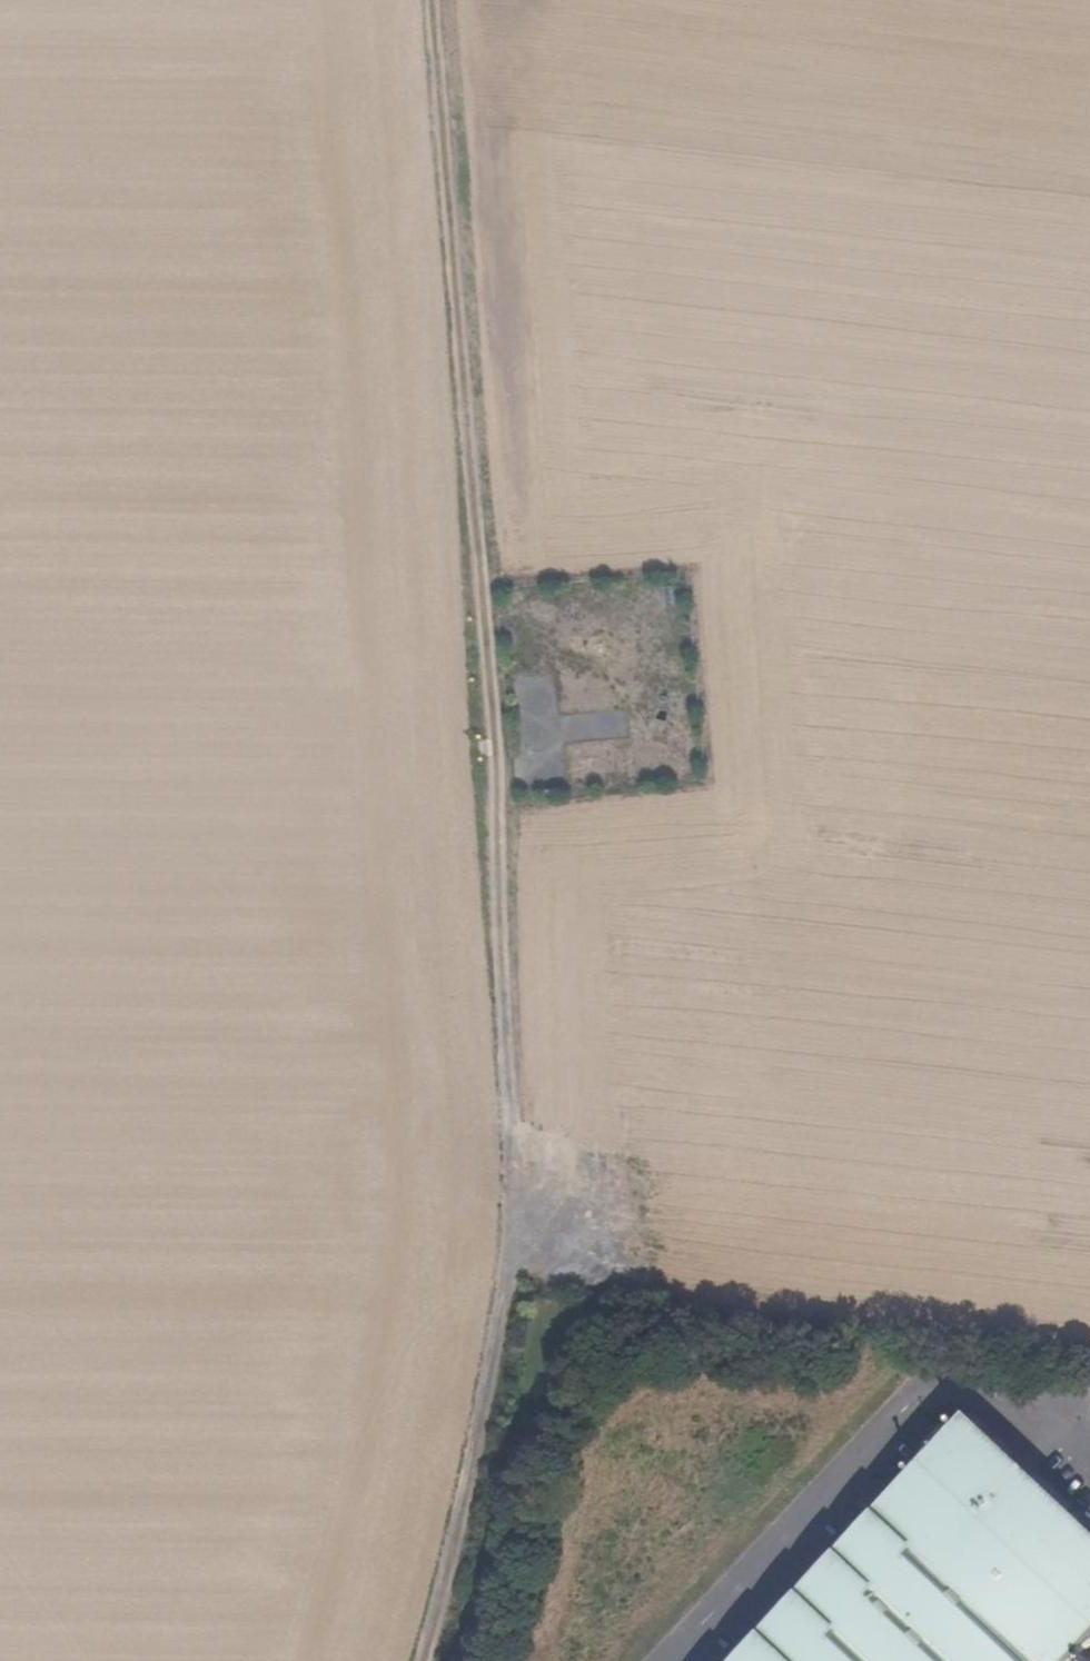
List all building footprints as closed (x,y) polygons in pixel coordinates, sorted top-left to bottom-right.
[(968,1419),(743,1660),(1073,1660),(1089,1642),(1089,1530),(968,1419)]
